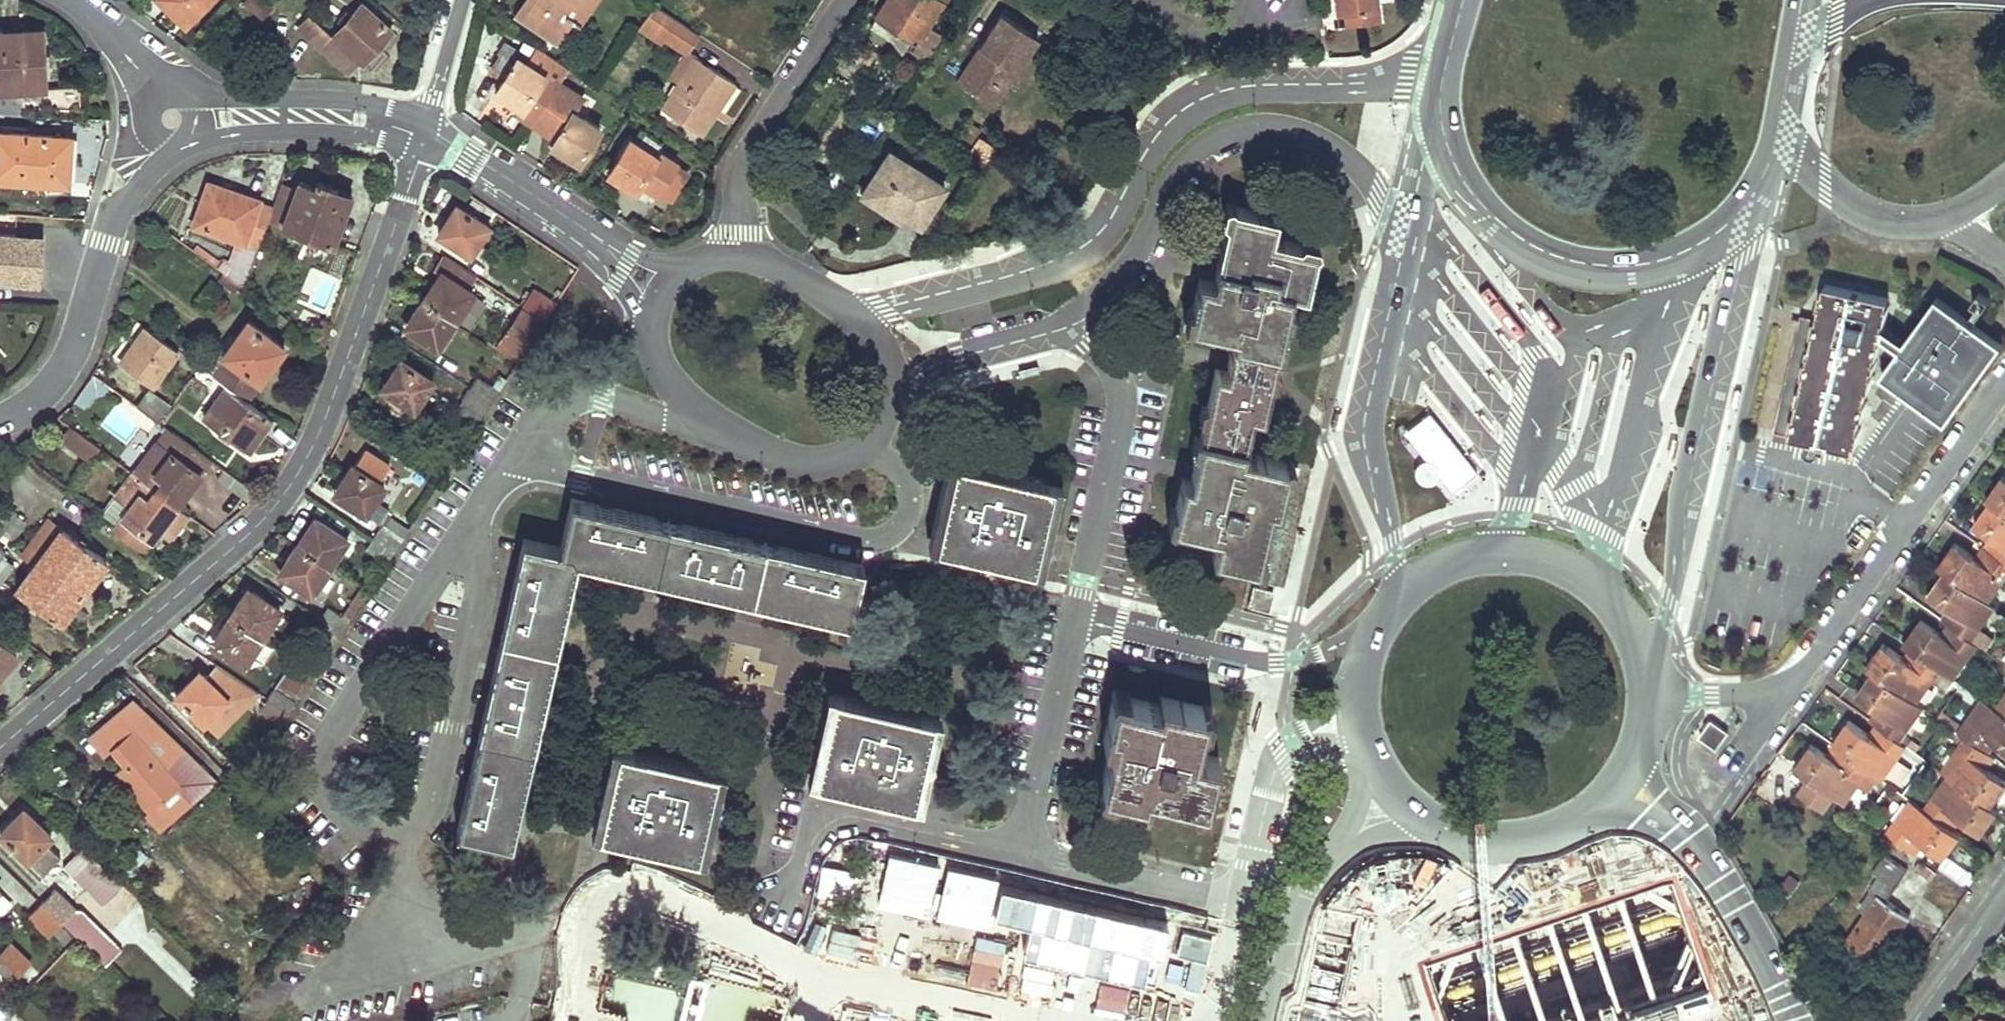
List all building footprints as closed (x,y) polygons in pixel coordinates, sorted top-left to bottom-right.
[(173,0),(163,0),(179,17),(185,11),(173,0)] [(185,11),(196,0),(173,0),(185,11)] [(267,0),(245,0),(262,15),(272,4),(267,0)] [(519,17),(531,0),(523,0),(514,13),(519,17)] [(556,42),(572,19),(578,24),(594,0),(531,0),(519,17),(556,42)] [(939,2),(941,0),(885,0),(874,17),(891,28),(914,43),(910,49),(916,53),(923,57),(939,32),(926,23),(939,2)] [(1376,0),(1335,0),(1336,10),(1343,9),(1345,22),(1379,18),(1376,0)] [(653,2),(637,25),(659,40),(663,35),(654,29),(660,20),(666,11),(653,2)] [(362,3),(356,9),(350,15),(345,11),(337,20),(343,24),(332,36),(308,15),(297,27),(348,72),(358,60),(362,63),(391,30),(362,3)] [(666,11),(660,20),(654,29),(663,35),(686,51),(699,33),(666,11)] [(1019,46),(1030,30),(1001,12),(957,79),(992,103),(1026,51),(1019,46)] [(891,28),(874,17),(870,22),(888,34),(891,28)] [(278,46),(326,91),(343,72),(295,28),(278,46)] [(62,85),(45,86),(43,32),(22,33),(22,30),(0,32),(0,112),(81,117),(79,84),(62,85)] [(1037,35),(1030,30),(1019,46),(1026,51),(1037,35)] [(493,67),(504,74),(497,84),(512,94),(508,99),(520,107),(517,112),(530,121),(558,79),(566,66),(537,47),(526,64),(515,57),(518,52),(508,45),(493,67)] [(671,74),(679,79),(694,57),(686,51),(671,74)] [(660,107),(675,117),(691,127),(707,104),(716,110),(735,83),(694,57),(679,79),(660,107)] [(581,95),(558,79),(530,121),(555,137),(568,145),(564,151),(578,160),(600,127),(572,109),(581,95)] [(508,99),(512,94),(497,84),(494,90),(508,99)] [(700,134),(716,110),(707,104),(691,127),(700,134)] [(979,128),(966,119),(963,125),(976,133),(979,128)] [(0,132),(0,178),(66,182),(69,136),(0,132)] [(985,161),(990,153),(995,146),(977,135),(968,150),(985,161)] [(564,151),(568,145),(555,137),(551,143),(564,151)] [(624,174),(620,180),(635,189),(640,181),(655,191),(660,184),(670,169),(675,162),(658,151),(656,154),(629,138),(611,166),(624,174)] [(889,149),(886,154),(903,165),(907,160),(889,149)] [(886,154),(874,173),(861,191),(880,204),(887,193),(904,204),(900,210),(918,223),(944,185),(907,160),(903,165),(886,154)] [(620,180),(624,174),(611,166),(607,172),(620,180)] [(670,169),(660,184),(673,192),(683,177),(670,169)] [(332,245),(351,194),(316,181),(314,186),(299,181),(296,188),(280,182),(272,206),(267,220),(332,245)] [(267,220),(272,206),(257,201),(258,199),(207,182),(193,224),(239,240),(258,247),(267,220)] [(904,204),(887,193),(880,204),(897,215),(900,210),(904,204)] [(1231,201),(1225,202),(1222,215),(1225,220),(1233,217),(1236,204),(1235,204),(1231,201)] [(450,222),(441,234),(469,253),(488,225),(456,203),(445,219),(450,222)] [(1262,414),(1277,349),(1270,347),(1273,336),(1281,335),(1281,332),(1284,318),(1290,317),(1293,306),(1288,301),(1291,288),(1305,292),(1315,249),(1301,246),(1299,241),(1271,235),(1273,224),(1276,214),(1236,204),(1233,217),(1225,220),(1212,279),(1198,275),(1191,305),(1196,308),(1192,323),(1232,332),(1224,369),(1214,367),(1210,386),(1207,399),(1201,402),(1198,415),(1202,418),(1199,432),(1195,431),(1192,446),(1191,448),(1195,450),(1189,478),(1181,476),(1175,505),(1180,510),(1177,523),(1215,532),(1211,554),(1252,564),(1256,549),(1261,547),(1271,505),(1278,507),(1285,478),(1281,473),(1284,461),(1243,451),(1252,412),(1262,414)] [(441,234),(450,222),(445,219),(437,231),(441,234)] [(11,278),(15,234),(0,233),(0,277),(11,278)] [(43,236),(15,234),(11,278),(40,280),(43,236)] [(1317,241),(1302,238),(1299,241),(1301,246),(1315,249),(1318,245),(1317,241)] [(258,247),(239,240),(232,263),(229,262),(223,271),(239,282),(245,286),(258,247)] [(192,249),(223,271),(229,262),(223,257),(221,260),(197,243),(192,249)] [(440,270),(422,298),(454,319),(455,317),(472,291),(473,291),(469,288),(476,275),(444,254),(436,267),(440,270)] [(223,271),(217,279),(233,290),(239,282),(223,271)] [(1883,319),(1885,319),(1886,320),(1890,304),(1887,304),(1889,297),(1826,282),(1825,289),(1817,289),(1819,303),(1821,304),(1818,317),(1815,317),(1812,330),(1815,331),(1812,344),(1809,343),(1808,350),(1810,350),(1809,356),(1807,355),(1803,371),(1806,371),(1803,385),(1799,384),(1796,399),(1799,400),(1796,412),(1793,411),(1790,425),(1792,426),(1791,433),(1842,445),(1840,455),(1850,457),(1854,440),(1857,441),(1860,428),(1858,427),(1861,414),(1864,415),(1867,400),(1864,399),(1867,387),(1870,387),(1874,372),(1871,371),(1872,365),(1875,366),(1877,358),(1874,357),(1875,353),(1878,353),(1882,339),(1878,338),(1880,332),(1883,333),(1885,325),(1882,324),(1883,319)] [(522,305),(544,319),(555,301),(534,288),(522,305)] [(472,291),(455,317),(468,326),(486,300),(472,291)] [(1900,345),(1880,372),(1945,419),(2002,341),(1937,294),(1904,339),(1900,345)] [(437,345),(454,319),(422,298),(413,312),(419,315),(414,322),(410,328),(437,345)] [(522,305),(495,346),(517,360),(544,319),(522,305)] [(1192,323),(1196,308),(1191,305),(1186,306),(1183,317),(1186,324),(1192,323)] [(414,322),(419,315),(413,312),(405,324),(410,328),(414,322)] [(1812,330),(1815,317),(1802,312),(1801,320),(1774,428),(1791,433),(1792,426),(1790,425),(1793,411),(1796,412),(1799,400),(1796,399),(1799,384),(1803,385),(1806,371),(1803,371),(1807,355),(1809,356),(1810,350),(1808,350),(1809,343),(1812,344),(1815,331),(1812,330)] [(222,355),(226,357),(213,376),(226,385),(247,400),(272,365),(266,361),(278,343),(247,320),(234,338),(225,351),(222,355)] [(1885,325),(1883,333),(1900,345),(1904,339),(1885,325)] [(144,327),(119,361),(151,385),(177,350),(144,327)] [(1270,347),(1277,349),(1282,350),(1285,336),(1281,332),(1281,335),(1273,336),(1270,347)] [(225,351),(234,338),(228,333),(218,346),(225,351)] [(278,343),(266,361),(272,365),(284,347),(278,343)] [(395,376),(387,389),(414,407),(433,379),(400,358),(390,373),(395,376)] [(136,405),(92,373),(90,375),(87,380),(85,383),(81,389),(91,396),(97,388),(131,413),(136,405)] [(387,389),(395,376),(390,373),(382,386),(387,389)] [(272,418),(247,400),(226,385),(203,416),(249,449),(272,418)] [(136,405),(147,413),(158,421),(169,406),(148,390),(136,405)] [(1435,483),(1449,496),(1475,472),(1424,410),(1397,431),(1418,459),(1415,471),(1417,482),(1426,486),(1435,483)] [(134,473),(176,505),(210,459),(167,428),(134,473)] [(74,429),(69,436),(63,443),(89,462),(100,448),(74,429)] [(1053,481),(954,458),(934,545),(1034,567),(1053,481)] [(1290,458),(1284,461),(1281,473),(1285,478),(1291,475),(1294,463),(1290,458)] [(345,481),(336,494),(365,513),(383,485),(350,464),(340,478),(345,481)] [(255,492),(224,469),(217,479),(248,501),(255,492)] [(158,528),(168,535),(185,512),(176,505),(134,473),(117,495),(131,505),(118,523),(115,528),(142,548),(158,528)] [(1991,499),(2004,509),(2004,475),(2002,474),(1987,496),(1991,499)] [(336,494),(345,481),(340,478),(332,491),(336,494)] [(118,523),(131,505),(117,495),(113,493),(100,510),(118,523)] [(569,498),(564,522),(558,546),(522,538),(456,828),(505,839),(511,811),(570,549),(850,613),(861,565),(810,554),(730,535),(605,506),(569,498)] [(1993,552),(2004,562),(2004,509),(1991,499),(1973,524),(1989,535),(2000,542),(1993,552)] [(1177,523),(1180,510),(1175,505),(1170,506),(1166,522),(1171,525),(1177,523)] [(371,537),(393,551),(407,528),(389,516),(381,527),(379,525),(371,536),(371,537)] [(306,529),(310,532),(319,519),(314,517),(306,529)] [(24,559),(32,566),(15,590),(59,623),(106,560),(48,518),(33,539),(37,542),(24,559)] [(346,537),(319,519),(310,532),(306,529),(296,544),(328,566),(346,537)] [(1989,535),(1973,555),(1980,560),(1988,549),(1993,552),(2000,542),(1989,535)] [(393,551),(371,537),(364,547),(385,562),(393,551)] [(1946,570),(1989,601),(2004,578),(2004,562),(1993,552),(1988,549),(1980,560),(1973,555),(1955,542),(1938,564),(1946,570)] [(328,566),(296,544),(286,559),(290,562),(282,574),(311,592),(328,566)] [(1261,547),(1256,549),(1252,564),(1257,567),(1261,565),(1265,551),(1261,547)] [(282,574),(290,562),(286,559),(278,571),(282,574)] [(1948,622),(1953,626),(1971,638),(1996,606),(1989,601),(1946,570),(1929,593),(1948,607),(1954,611),(1947,621),(1948,622)] [(1248,605),(1268,609),(1272,589),(1252,584),(1248,605)] [(237,601),(241,604),(251,591),(246,587),(237,601)] [(342,617),(347,621),(367,591),(361,587),(342,617)] [(279,609),(251,591),(241,604),(237,601),(228,614),(261,636),(279,609)] [(340,631),(347,621),(342,617),(326,606),(319,617),(340,631)] [(1948,607),(1940,616),(1947,621),(1954,611),(1948,607)] [(261,636),(228,614),(219,628),(225,632),(215,646),(243,664),(261,636)] [(1910,646),(1917,650),(1954,678),(1978,643),(1971,638),(1953,626),(1946,636),(1941,632),(1920,618),(1903,641),(1910,646)] [(1946,636),(1953,626),(1948,622),(1941,632),(1946,636)] [(215,646),(225,632),(219,628),(210,642),(215,646)] [(331,640),(324,635),(320,642),(327,647),(331,640)] [(2,674),(17,652),(0,640),(0,672),(2,674)] [(1867,666),(1873,670),(1917,701),(1933,679),(1947,688),(1954,678),(1917,650),(1910,660),(1903,655),(1884,641),(1867,666)] [(1910,646),(1903,655),(1910,660),(1917,650),(1910,646)] [(267,698),(288,712),(314,672),(293,658),(267,698)] [(258,692),(216,665),(204,677),(202,675),(190,686),(187,683),(175,694),(215,735),(258,692)] [(1875,723),(1881,728),(1900,741),(1924,706),(1917,701),(1873,670),(1856,694),(1876,707),(1883,712),(1875,723)] [(187,683),(190,686),(202,675),(199,671),(187,683)] [(1130,696),(1128,690),(1114,687),(1109,692),(1111,696),(1126,700),(1130,696)] [(913,801),(923,759),(932,716),(831,692),(812,779),(913,801)] [(1995,707),(2004,714),(2004,693),(1995,707)] [(1144,795),(1145,791),(1146,788),(1190,798),(1193,793),(1206,796),(1216,755),(1194,750),(1200,723),(1197,715),(1199,705),(1159,695),(1158,702),(1130,696),(1126,700),(1111,696),(1104,729),(1102,737),(1109,739),(1100,780),(1113,784),(1116,788),(1144,795)] [(1965,735),(1982,747),(1990,737),(1995,740),(2004,748),(2004,714),(1995,707),(1982,697),(1963,726),(1952,718),(1948,724),(1959,731),(1965,735)] [(288,712),(267,698),(260,710),(280,724),(288,712)] [(106,753),(110,749),(124,764),(119,768),(135,788),(131,792),(161,826),(210,776),(204,771),(207,768),(195,756),(192,759),(128,699),(91,736),(106,753)] [(1200,723),(1207,719),(1210,706),(1207,702),(1199,705),(1197,715),(1200,723)] [(1876,707),(1868,718),(1875,723),(1883,712),(1876,707)] [(239,743),(259,722),(246,710),(226,731),(239,743)] [(1900,741),(1881,728),(1874,737),(1868,732),(1850,719),(1832,743),(1839,748),(1844,752),(1869,769),(1882,778),(1884,776),(1897,757),(1906,745),(1900,741)] [(1727,730),(1712,720),(1701,735),(1716,746),(1727,730)] [(1881,728),(1875,723),(1868,732),(1874,737),(1881,728)] [(1947,774),(1991,805),(2004,785),(2004,778),(1987,766),(1982,762),(1989,752),(1987,751),(1982,747),(1965,735),(1940,769),(1947,774)] [(1982,747),(1987,751),(1995,740),(1990,737),(1982,747)] [(1845,803),(1869,769),(1844,752),(1838,761),(1832,757),(1813,743),(1795,767),(1845,803)] [(630,838),(646,842),(697,854),(717,768),(616,745),(596,831),(630,838)] [(1838,761),(1844,752),(1839,748),(1832,757),(1838,761)] [(1987,766),(1994,756),(1989,752),(1982,762),(1987,766)] [(1898,786),(1912,767),(1897,757),(1884,776),(1898,786)] [(131,792),(135,788),(119,768),(114,772),(131,792)] [(1991,805),(1947,774),(1924,808),(1947,824),(1955,814),(1961,818),(1982,832),(1997,809),(1991,805)] [(1113,784),(1100,780),(1097,784),(1099,790),(1111,793),(1116,788),(1113,784)] [(1193,793),(1190,798),(1191,803),(1204,806),(1208,802),(1206,796),(1193,793)] [(1954,829),(1947,824),(1924,808),(1910,798),(1886,832),(1910,849),(1918,838),(1924,842),(1944,856),(1960,833),(1954,829)] [(16,823),(27,813),(23,808),(12,819),(16,823)] [(50,836),(27,813),(16,823),(12,819),(0,831),(0,834),(41,875),(58,857),(43,842),(50,836)] [(1954,829),(1961,818),(1955,814),(1947,824),(1954,829)] [(1918,838),(1910,849),(1916,853),(1924,842),(1918,838)] [(80,844),(60,865),(100,903),(120,883),(80,844)] [(126,876),(147,855),(138,846),(117,866),(126,876)] [(1873,872),(1879,876),(1871,888),(1872,889),(1879,894),(1866,912),(1846,941),(1876,962),(1910,915),(1886,898),(1907,869),(1886,854),(1873,872)] [(1925,860),(1907,868),(1916,886),(1933,878),(1925,860)] [(12,875),(1,886),(25,909),(36,898),(12,875)] [(74,908),(55,889),(41,903),(61,922),(74,908)] [(1879,894),(1872,889),(1859,907),(1866,912),(1879,894)] [(1193,937),(964,890),(945,977),(1000,988),(1005,963),(1025,967),(1020,994),(1097,1010),(1102,987),(1152,998),(1157,976),(1184,982),(1193,937)] [(47,935),(61,922),(41,903),(28,916),(47,935)] [(47,935),(55,942),(68,929),(61,922),(47,935)] [(837,1008),(891,1020),(929,1020),(933,1003),(912,998),(923,955),(899,949),(901,941),(857,930),(837,1008)] [(32,960),(8,937),(0,946),(0,958),(17,975),(32,960)] [(83,961),(92,952),(85,946),(77,954),(83,961)] [(14,980),(9,975),(13,971),(0,959),(0,989),(3,992),(14,980)] [(30,986),(38,978),(27,966),(19,975),(30,986)] [(1987,1001),(1980,1020),(2004,1020),(2004,1007),(1987,1001)]
